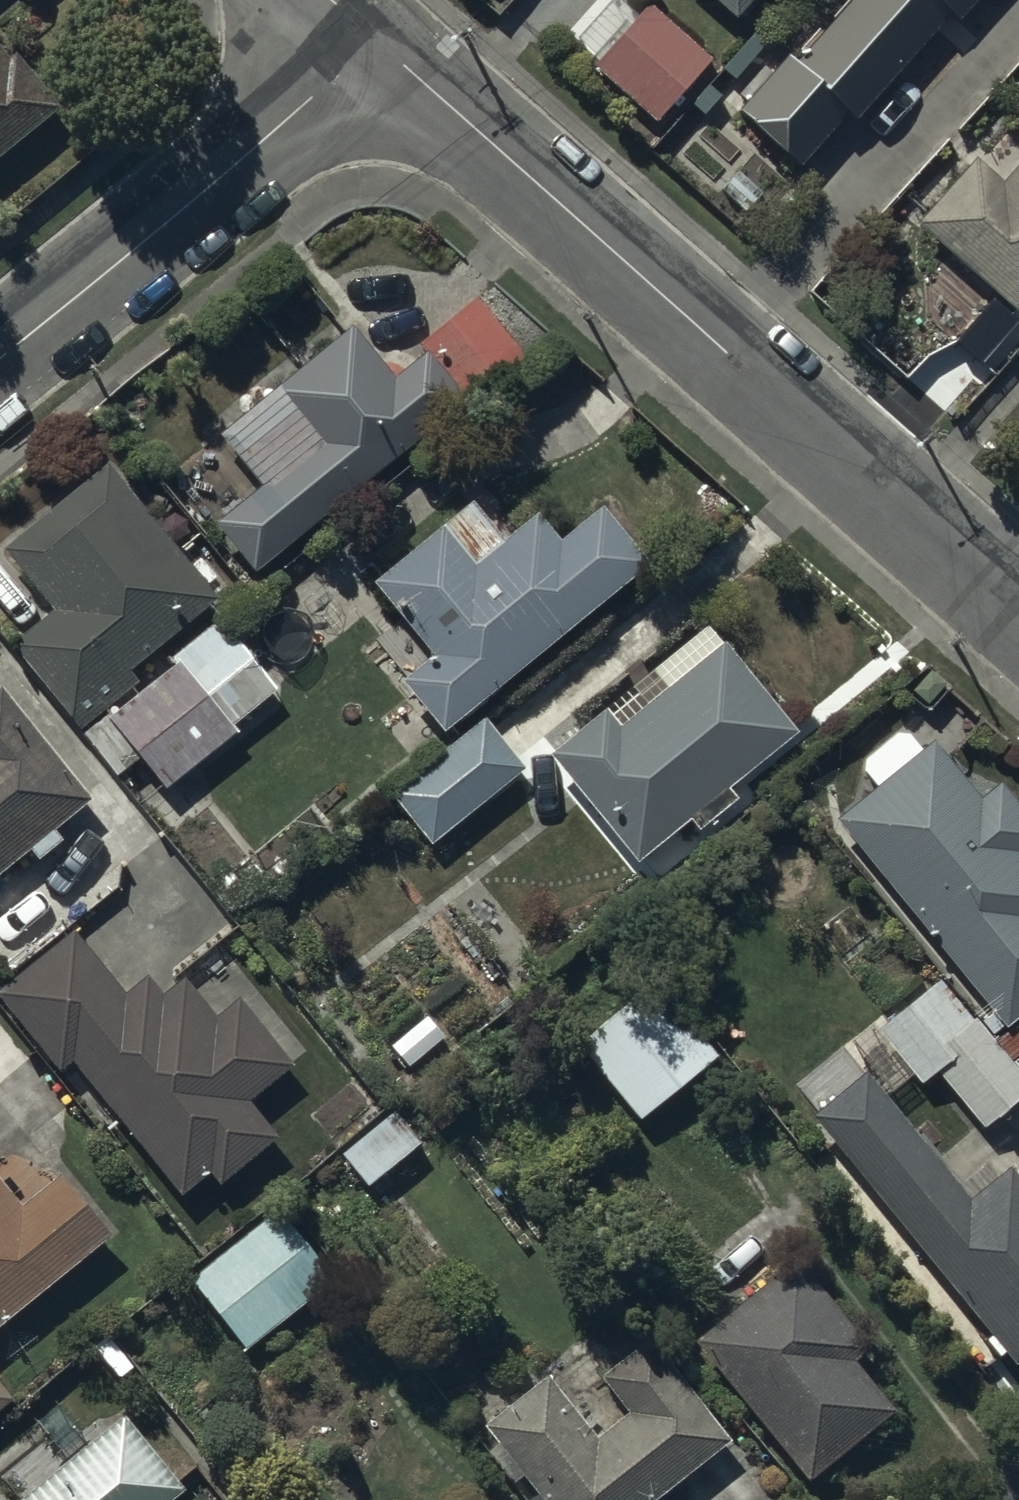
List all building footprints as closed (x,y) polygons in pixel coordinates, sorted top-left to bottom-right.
[(732,23),(753,0),(707,0),(732,23)] [(737,112),(749,123),(747,126),(783,158),(785,156),(799,168),(847,115),(855,122),(951,16),(956,21),(976,0),(834,0),(823,12),(832,21),(821,33),(811,23),(790,45),(803,57),(796,65),(787,57),(771,74),(764,67),(737,95),(746,103),(737,112)] [(656,125),(711,61),(646,5),(591,69),(656,125)] [(64,108),(18,49),(5,60),(0,53),(0,159),(64,108)] [(914,225),(1015,315),(1018,311),(1018,161),(1001,182),(975,158),(914,225)] [(350,328),(216,436),(260,489),(213,527),(253,576),(465,404),(469,409),(527,363),(475,299),(416,347),(423,355),(392,380),(350,328)] [(214,601),(104,470),(5,552),(55,612),(9,650),(79,734),(138,685),(127,672),(214,601)] [(441,527),(369,585),(426,653),(426,660),(398,683),(414,703),(390,722),(411,749),(436,729),(441,735),(648,567),(600,507),(556,543),(534,515),(473,565),(441,527)] [(174,666),(80,735),(115,778),(138,760),(164,792),(237,733),(232,727),(276,691),(218,621),(168,659),(174,666)] [(604,709),(546,757),(635,866),(687,823),(696,833),(735,801),(727,791),(795,734),(723,644),(619,727),(604,709)] [(28,853),(36,862),(60,841),(52,833),(88,801),(0,689),(0,875),(28,853)] [(484,719),(387,796),(429,848),(524,769),(484,719)] [(855,766),(874,788),(833,821),(1004,1029),(1018,1017),(1018,809),(999,785),(980,801),(931,742),(921,750),(902,729),(855,766)] [(0,988),(0,1007),(57,1075),(69,1065),(178,1198),(207,1175),(217,1187),(259,1153),(258,1152),(274,1139),(246,1104),(292,1067),(237,998),(212,1018),(182,980),(162,996),(146,977),(123,995),(71,931),(0,988)] [(981,1131),(1018,1100),(1018,1076),(939,980),(876,1032),(921,1086),(936,1074),(981,1131)] [(574,1047),(638,1122),(716,1058),(652,983),(574,1047)] [(806,1114),(988,1339),(982,1344),(995,1360),(1001,1355),(1011,1368),(1018,1362),(1018,1168),(1011,1175),(1006,1168),(967,1200),(862,1070),(806,1114)] [(420,1145),(392,1111),(338,1156),(365,1189),(420,1145)] [(109,1238),(54,1171),(0,1150),(0,1328),(109,1238)] [(276,1209),(187,1281),(245,1353),(333,1280),(276,1209)] [(792,1259),(691,1344),(807,1485),(893,1414),(850,1363),(867,1349),(792,1259)] [(598,1380),(626,1415),(596,1438),(547,1376),(481,1427),(495,1444),(484,1452),(510,1485),(521,1477),(535,1496),(529,1499),(656,1499),(729,1442),(649,1341),(598,1380)] [(10,1401),(0,1388),(0,1410),(10,1401)] [(20,1499),(177,1499),(185,1494),(121,1417),(20,1499)]
